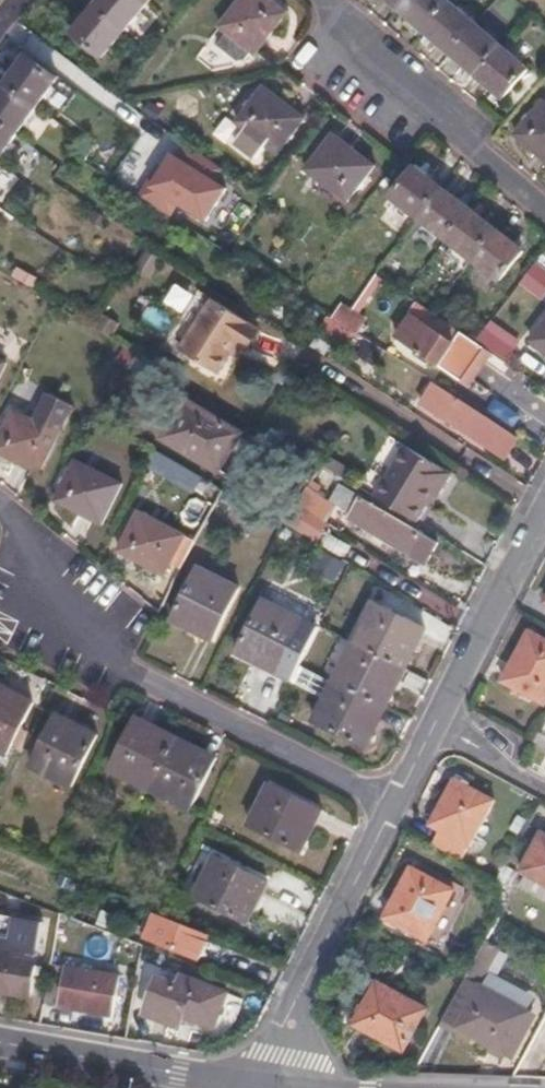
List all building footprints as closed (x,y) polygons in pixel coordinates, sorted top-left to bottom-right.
[(140,0),(104,0),(96,9),(125,33),(147,6),(140,0)] [(256,56),(286,16),(266,0),(244,0),(222,29),(228,34),(252,52),(256,56)] [(408,0),(389,0),(400,10),(408,0)] [(451,2),(448,0),(408,0),(400,10),(426,32),(451,2)] [(452,55),(477,25),(451,2),(426,32),(452,55)] [(125,33),(96,9),(73,36),(103,60),(125,33)] [(478,77),(503,47),(477,25),(452,55),(478,77)] [(252,52),(228,34),(219,45),(239,61),(246,59),(252,52)] [(531,71),(503,47),(478,77),(506,101),(531,71)] [(28,59),(7,88),(37,111),(58,82),(28,59)] [(7,88),(0,98),(0,127),(17,139),(37,111),(7,88)] [(239,146),(256,159),(266,147),(278,157),(305,121),(264,90),(238,124),(245,130),(241,135),(245,138),(239,146)] [(544,160),(544,104),(518,136),(544,160)] [(0,127),(0,162),(17,139),(0,127)] [(334,137),(308,172),(348,204),(375,170),(334,137)] [(168,148),(151,181),(209,210),(226,177),(168,148)] [(421,221),(444,191),(417,170),(393,200),(421,221)] [(449,243),(472,213),(444,191),(421,221),(449,243)] [(475,263),(498,233),(472,213),(449,243),(475,263)] [(524,253),(498,233),(475,263),(501,284),(524,253)] [(530,275),(523,284),(544,301),(544,287),(530,275)] [(246,355),(260,333),(216,305),(182,357),(220,381),(231,363),(239,351),(244,353),(246,355)] [(334,323),(358,338),(368,324),(343,308),(334,323)] [(441,369),(456,347),(412,317),(397,339),(441,369)] [(334,323),(330,320),(320,335),(348,354),(358,338),(334,323)] [(544,353),(544,326),(532,343),(544,353)] [(264,335),(260,333),(246,355),(250,358),(264,335)] [(239,351),(231,363),(236,367),(244,353),(239,351)] [(10,361),(0,357),(0,381),(10,361)] [(510,460),(523,441),(434,386),(421,405),(510,460)] [(14,414),(0,443),(0,455),(41,476),(60,436),(74,407),(50,395),(35,424),(14,414)] [(243,437),(187,403),(164,441),(212,470),(225,448),(233,453),(243,437)] [(373,500),(415,524),(432,497),(437,500),(451,477),(404,449),(373,500)] [(122,487),(75,465),(57,503),(104,526),(122,487)] [(352,487),(323,469),(298,506),(326,524),(335,508),(350,517),(348,520),(410,557),(422,537),(349,493),(352,487)] [(184,539),(139,515),(119,554),(164,577),(169,569),(184,539)] [(184,539),(169,569),(181,575),(197,545),(184,539)] [(188,630),(190,627),(214,639),(238,590),(199,571),(173,622),(188,630)] [(252,661),(254,658),(280,671),(304,622),(264,602),(238,654),(252,661)] [(374,607),(354,646),(402,671),(405,672),(412,658),(409,656),(421,630),(374,607)] [(505,682),(544,703),(544,640),(530,632),(505,682)] [(354,646),(334,686),(383,710),(386,712),(394,697),(390,695),(402,671),(354,646)] [(383,710),(334,686),(314,723),(368,750),(375,737),(371,735),(383,710)] [(31,708),(5,696),(8,691),(0,687),(0,752),(7,755),(31,708)] [(82,732),(56,720),(33,767),(72,786),(97,735),(84,728),(82,732)] [(152,792),(178,739),(163,731),(160,736),(135,724),(112,772),(152,792)] [(193,746),(178,739),(152,792),(191,811),(213,762),(190,751),(193,746)] [(495,800),(456,781),(434,824),(473,844),(495,800)] [(269,786),(250,825),(303,851),(310,837),(306,836),(319,810),(269,786)] [(543,832),(523,871),(544,882),(544,834),(543,832)] [(263,881),(214,857),(195,896),(247,923),(255,909),(251,907),(263,881)] [(388,917),(431,940),(457,890),(413,867),(388,917)] [(0,916),(0,993),(32,999),(43,923),(0,916)] [(150,917),(142,935),(199,958),(200,955),(219,963),(225,948),(206,940),(208,937),(156,916),(155,919),(150,917)] [(119,975),(51,964),(44,1003),(113,1015),(119,975)] [(185,1018),(215,1030),(229,993),(182,975),(178,986),(159,978),(146,1015),(181,1028),(185,1018)] [(378,981),(356,1024),(405,1050),(428,1008),(378,981)] [(525,1061),(544,1022),(544,1018),(481,985),(459,1027),(525,1061)]
